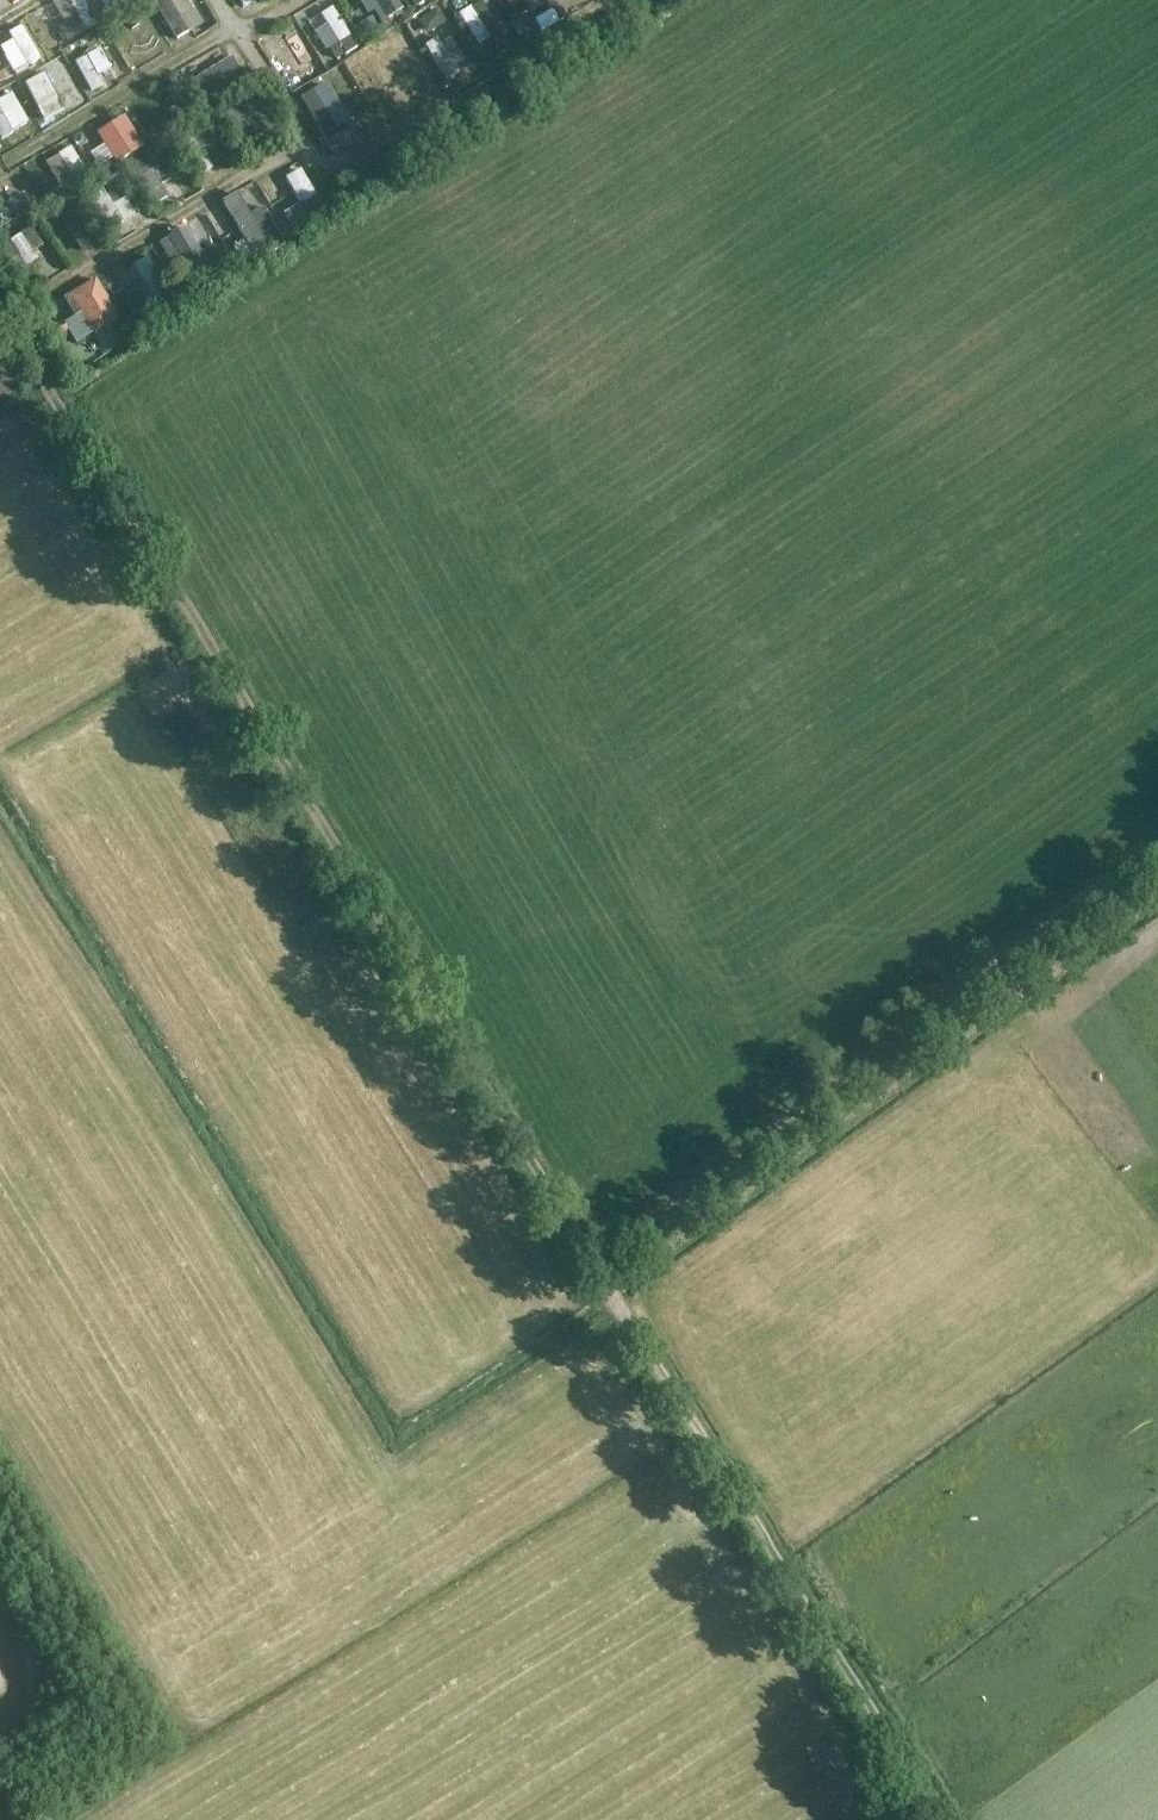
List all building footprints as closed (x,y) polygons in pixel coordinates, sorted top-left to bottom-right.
[(15,5),(13,0),(0,0),(0,10),(15,5)] [(92,26),(138,0),(77,0),(92,26)] [(424,1),(423,0),(389,0),(402,18),(424,1)] [(134,20),(154,65),(190,49),(170,4),(134,20)] [(472,8),(460,16),(480,50),(494,41),(472,8)] [(288,40),(299,57),(300,56),(316,81),(343,64),(317,22),(288,40)] [(97,51),(108,81),(138,70),(127,40),(97,51)] [(21,112),(8,120),(20,139),(60,116),(41,83),(14,99),(21,112)] [(266,137),(280,128),(260,98),(246,106),(266,137)] [(133,145),(136,144),(142,155),(171,137),(151,104),(120,123),(133,145)] [(174,157),(162,167),(183,195),(195,185),(174,157)] [(153,177),(135,176),(134,197),(152,198),(153,177)] [(124,234),(104,198),(86,208),(107,244),(124,234)] [(198,225),(226,279),(242,271),(237,262),(250,255),(239,234),(225,242),(219,231),(233,223),(226,210),(198,225)] [(163,312),(183,298),(164,269),(174,263),(161,244),(131,264),(163,312)] [(120,322),(95,281),(69,297),(95,338),(118,322),(120,322)]
